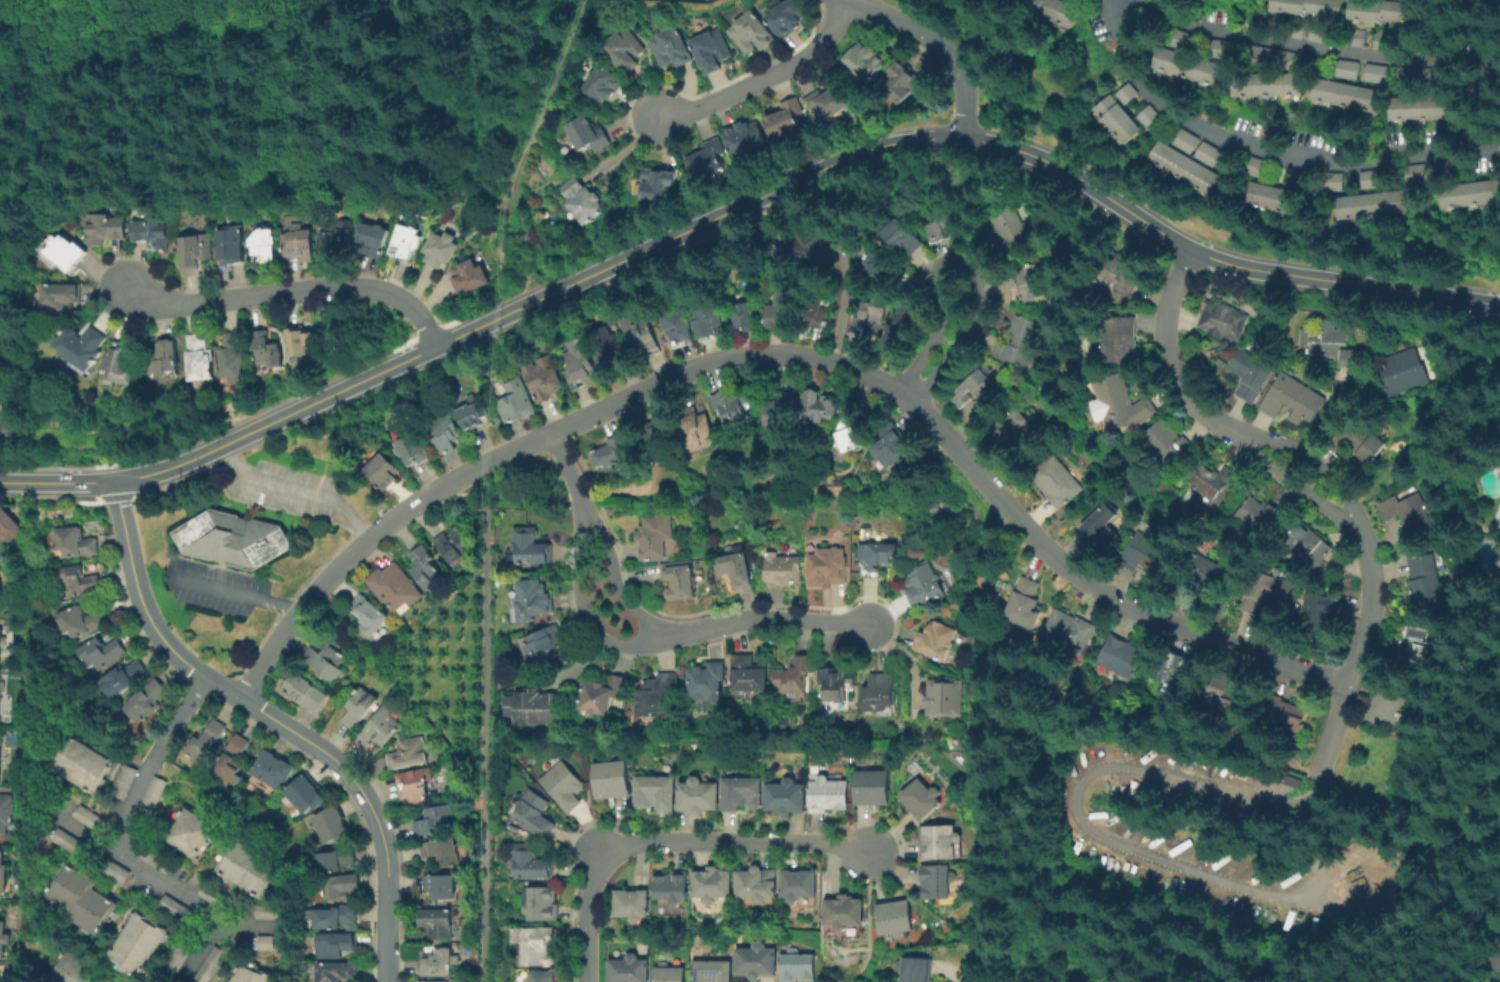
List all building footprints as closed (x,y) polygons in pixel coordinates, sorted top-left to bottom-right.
[(768,5),(774,0),(781,0),(784,3),(787,0),(799,0),(809,13),(804,18),(805,19),(801,22),(803,24),(785,39),(766,17),(773,12),(768,5)] [(1076,8),(1055,0),(1024,0),(1020,9),(1070,26),(1076,8)] [(1268,9),(1338,17),(1340,0),(1269,0),(1268,9)] [(1345,20),(1410,23),(1411,2),(1381,0),(1346,0),(1345,20)] [(754,7),(774,32),(773,33),(777,38),(764,49),(755,38),(753,39),(757,44),(756,49),(753,52),(747,52),(729,29),(736,23),(735,22),(754,7)] [(658,33),(679,23),(693,52),(696,59),(680,66),(675,55),(673,56),(676,62),(664,67),(651,38),(659,34),(658,33)] [(604,46),(610,41),(609,39),(621,29),(622,30),(628,25),(648,48),(638,56),(634,51),(632,53),(641,63),(628,74),(604,46)] [(691,39),(713,28),(714,30),(721,27),(734,55),(723,60),(720,54),(719,55),(725,67),(708,75),(691,39)] [(1363,46),(1364,29),(1348,29),(1348,45),(1363,46)] [(1172,46),(1188,48),(1190,37),(1183,36),(1184,32),(1174,30),(1172,46)] [(871,82),(845,58),(861,41),(867,47),(869,44),(873,47),(875,45),(891,60),(886,65),(887,66),(876,79),(875,77),(871,82)] [(1225,64),(1156,45),(1150,70),(1218,89),(1225,64)] [(902,57),(914,68),(912,70),(917,74),(918,73),(924,79),(923,80),(924,81),(922,86),(917,92),(915,91),(904,104),(883,85),(892,75),(888,71),(902,57)] [(1335,76),(1356,79),(1358,61),(1337,59),(1335,76)] [(582,92),(591,79),(590,78),(596,70),(597,71),(603,62),(626,78),(614,98),(611,96),(609,99),(608,99),(602,106),(582,92)] [(1363,80),(1385,83),(1387,65),(1365,62),(1363,80)] [(1231,73),(1231,96),(1242,96),(1242,97),(1302,96),(1302,72),(1231,73)] [(1309,101),(1373,111),(1377,87),(1312,77),(1309,101)] [(1092,108),(1110,92),(1112,95),(1128,80),(1139,93),(1124,107),(1133,117),(1148,103),(1159,114),(1143,129),(1141,127),(1124,143),(1092,108)] [(820,88),(824,94),(842,81),(857,102),(830,121),(823,110),(816,114),(805,99),(820,88)] [(776,139),(767,116),(776,112),(775,111),(784,107),(782,101),(798,94),(806,111),(800,114),(805,126),(798,129),(800,135),(792,138),(790,133),(776,139)] [(1389,124),(1405,124),(1405,120),(1450,118),(1449,95),(1388,97),(1389,124)] [(568,125),(588,113),(599,129),(605,126),(614,142),(598,151),(595,146),(584,152),(568,125)] [(753,148),(754,149),(746,152),(746,151),(736,156),(724,129),(745,120),(746,122),(750,121),(751,123),(758,120),(761,127),(763,126),(769,141),(753,148)] [(1171,142),(1190,153),(1199,137),(1179,127),(1171,142)] [(704,142),(720,135),(728,152),(722,154),(727,164),(726,164),(727,167),(698,179),(688,157),(707,148),(704,142)] [(1220,175),(1159,139),(1147,160),(1208,196),(1220,175)] [(1213,166),(1221,150),(1202,140),(1194,156),(1213,166)] [(1404,164),(1405,181),(1428,180),(1427,163),(1404,164)] [(669,201),(644,198),(646,178),(644,178),(645,166),(656,167),(656,169),(662,170),(662,165),(680,167),(678,185),(674,184),(673,195),(670,195),(669,201)] [(1361,189),(1383,185),(1380,168),(1358,172),(1361,189)] [(1341,188),(1341,173),(1327,173),(1327,188),(1341,188)] [(577,174),(588,186),(590,184),(596,191),(598,190),(605,198),(603,200),(610,208),(590,225),(570,202),(573,199),(562,187),(577,174)] [(1441,211),(1479,207),(1478,204),(1499,201),(1499,179),(1438,185),(1441,211)] [(1291,190),(1250,180),(1245,203),(1285,213),(1291,190)] [(1335,195),(1337,217),(1406,212),(1405,191),(1335,195)] [(992,216),(1023,200),(1026,205),(1018,209),(1025,224),(1034,219),(1043,237),(1011,253),(992,216)] [(927,223),(938,221),(935,207),(953,203),(958,225),(953,226),(954,231),(949,232),(950,237),(931,241),(927,223)] [(89,213),(110,212),(110,216),(126,216),(126,238),(105,238),(105,244),(89,244),(89,213)] [(873,224),(885,213),(894,222),(900,217),(926,241),(908,259),(873,224)] [(133,217),(170,217),(170,249),(165,249),(160,251),(157,247),(154,243),(153,241),(149,241),(149,239),(133,239),(133,217)] [(321,232),(328,232),(329,221),(339,221),(339,219),(354,219),(353,250),(348,250),(348,260),(327,259),(327,255),(321,255),(321,232)] [(362,221),(378,225),(378,223),(386,225),(385,227),(391,229),(384,258),(362,252),(363,249),(359,248),(361,241),(359,240),(361,233),(359,232),(362,221)] [(282,232),(291,232),(291,230),(293,230),(292,222),(304,222),(304,228),(313,228),(315,260),(309,261),(310,262),(301,262),(301,256),(286,257),(285,247),(283,247),(282,232)] [(400,223),(421,228),(419,235),(423,235),(420,247),(415,250),(413,259),(392,254),(400,223)] [(216,230),(227,228),(226,226),(244,224),(246,244),(244,245),(246,261),(221,264),(216,230)] [(266,228),(274,227),(275,235),(277,235),(278,244),(276,244),(279,261),(265,263),(265,261),(255,262),(253,246),(252,246),(251,239),(258,229),(261,229),(260,227),(266,227),(266,228)] [(825,265),(786,262),(790,228),(826,231),(826,245),(827,245),(827,248),(829,248),(828,263),(825,263),(825,265)] [(458,236),(456,241),(462,244),(451,264),(447,262),(443,269),(425,260),(429,253),(424,250),(436,230),(445,235),(448,230),(458,236)] [(179,236),(211,232),(214,258),(203,259),(202,257),(198,258),(200,268),(183,270),(179,236)] [(63,233),(67,237),(68,236),(75,243),(77,241),(90,252),(71,273),(46,251),(53,243),(50,240),(56,233),(60,237),(63,233)] [(872,249),(904,264),(903,265),(908,268),(906,272),(904,271),(899,282),(870,271),(866,261),(872,249)] [(1098,277),(1110,253),(1120,257),(1123,252),(1138,259),(1131,274),(1141,279),(1132,297),(1112,287),(1115,280),(1110,277),(1107,282),(1098,277)] [(453,277),(456,275),(453,268),(461,264),(460,261),(474,255),(480,267),(485,264),(494,282),(481,288),(482,289),(472,294),(470,290),(461,294),(453,277)] [(1018,287),(1009,290),(1004,272),(1036,262),(1046,296),(1022,303),(1018,287)] [(45,283),(82,284),(82,301),(76,301),(76,315),(46,314),(46,307),(45,307),(45,283)] [(776,293),(792,293),(792,328),(768,328),(768,304),(776,304),(776,293)] [(827,328),(825,328),(824,329),(815,327),(816,326),(814,325),(814,327),(802,325),(804,308),(812,309),(815,296),(824,297),(822,306),(830,307),(827,328)] [(854,315),(859,316),(862,301),(865,302),(865,300),(874,301),(874,298),(883,300),(882,306),(889,307),(882,332),(873,330),(872,333),(867,332),(866,338),(849,334),(854,315)] [(758,329),(747,331),(746,327),(738,328),(738,325),(737,325),(736,317),(732,317),(731,309),(735,309),(734,304),(754,301),(758,329)] [(1211,301),(1220,304),(1221,301),(1238,307),(1237,310),(1252,315),(1244,341),(1227,335),(1226,338),(1211,333),(1212,330),(1202,326),(1211,301)] [(920,310),(903,354),(883,347),(900,302),(920,310)] [(699,329),(698,329),(695,320),(696,319),(693,311),(718,304),(725,324),(721,325),(725,335),(703,342),(699,329)] [(676,349),(671,335),(669,336),(663,318),(687,309),(690,318),(691,317),(695,327),(693,328),(697,342),(676,349)] [(621,318),(632,313),(637,324),(650,318),(664,351),(647,358),(642,348),(635,352),(621,318)] [(1019,314),(1044,323),(1029,367),(994,354),(999,339),(1009,343),(1019,314)] [(1105,362),(1104,316),(1137,316),(1137,338),(1138,338),(1139,362),(1105,362)] [(1303,346),(1304,324),(1314,324),(1314,328),(1321,328),(1321,319),(1337,319),(1338,329),(1351,329),(1351,343),(1346,343),(1346,349),(1362,349),(1362,359),(1340,360),(1340,357),(1332,356),(1332,359),(1314,359),(1314,355),(1311,355),(1311,346),(1303,346)] [(68,326),(72,325),(80,330),(80,334),(84,337),(93,324),(109,336),(100,348),(104,351),(90,372),(63,353),(64,351),(55,345),(68,326)] [(287,327),(304,325),(305,333),(309,332),(309,330),(316,330),(316,335),(321,334),(323,350),(309,352),(310,355),(291,357),(287,327)] [(593,344),(597,342),(593,332),(610,325),(614,334),(617,333),(620,340),(624,338),(629,351),(604,362),(600,355),(598,356),(593,344)] [(271,364),(261,365),(259,349),(255,350),(253,331),(271,328),(273,343),(281,342),(282,349),(283,349),(285,366),(272,367),(271,364)] [(222,377),(223,347),(224,347),(226,331),(244,332),(243,353),(246,353),(245,378),(243,378),(243,384),(230,384),(231,377),(222,377)] [(188,351),(190,351),(187,334),(207,332),(209,349),(214,348),(215,360),(213,361),(215,378),(192,381),(188,351)] [(569,343),(584,336),(600,374),(594,376),(596,383),(575,392),(566,373),(569,372),(565,364),(570,362),(566,353),(572,350),(569,343)] [(159,342),(162,341),(162,339),(173,338),(173,340),(176,339),(181,376),(151,380),(147,349),(159,347),(159,342)] [(1221,342),(1230,339),(1232,345),(1223,348),(1221,342)] [(113,346),(121,348),(121,345),(130,347),(129,362),(131,366),(138,368),(135,385),(106,378),(113,346)] [(1229,366),(1241,345),(1279,368),(1256,406),(1236,394),(1246,377),(1229,366)] [(1391,397),(1383,372),(1390,369),(1386,357),(1418,346),(1424,364),(1426,364),(1432,382),(1391,397)] [(522,367),(552,352),(567,386),(555,391),(558,397),(539,405),(522,367)] [(987,362),(1015,389),(1006,398),(1004,397),(990,410),(975,396),(963,408),(952,397),(987,362)] [(1276,418),(1260,408),(1282,370),(1329,399),(1315,422),(1307,417),(1301,426),(1290,419),(1297,409),(1286,402),(1276,418)] [(1095,381),(1125,371),(1136,405),(1149,395),(1162,412),(1140,428),(1136,423),(1112,431),(1095,381)] [(498,401),(510,396),(504,384),(522,376),(539,412),(508,425),(498,401)] [(797,390),(794,418),(787,417),(786,427),(765,425),(767,401),(771,402),(773,388),(797,390)] [(808,390),(812,390),(812,389),(819,389),(819,391),(822,391),(821,398),(823,398),(824,394),(829,394),(829,398),(839,399),(838,415),(832,415),(832,417),(829,417),(829,414),(827,414),(827,422),(816,421),(816,416),(802,415),(804,392),(808,392),(808,390)] [(720,394),(720,392),(727,390),(729,395),(738,392),(741,398),(750,396),(752,403),(746,405),(750,420),(739,424),(739,422),(726,425),(722,409),(716,411),(711,396),(720,394)] [(458,410),(470,404),(467,397),(475,393),(479,402),(483,401),(486,407),(487,406),(491,414),(488,416),(489,419),(485,420),(484,418),(483,419),(485,424),(475,429),(475,427),(467,431),(458,410)] [(681,410),(697,406),(700,415),(709,413),(717,443),(705,447),(705,449),(692,453),(681,410)] [(455,442),(458,449),(442,456),(433,439),(439,436),(430,416),(449,407),(462,435),(457,437),(459,440),(455,442)] [(1044,437),(1025,454),(1011,438),(1003,444),(991,430),(1018,407),(1044,437)] [(1390,443),(1374,466),(1348,446),(1341,455),(1329,446),(1352,415),(1390,443)] [(1142,439),(1164,417),(1168,422),(1169,421),(1179,431),(1178,431),(1182,436),(1180,438),(1181,439),(1186,434),(1197,447),(1172,471),(1142,439)] [(849,453),(846,452),(846,449),(837,445),(840,439),(843,435),(842,433),(844,432),(848,423),(857,426),(860,425),(864,436),(866,435),(870,443),(866,445),(867,446),(865,447),(866,448),(860,451),(859,449),(858,450),(858,449),(849,453)] [(665,427),(666,430),(670,428),(677,442),(673,444),(676,451),(649,463),(643,449),(646,448),(641,438),(643,437),(641,432),(661,424),(663,428),(665,427)] [(876,448),(886,439),(884,436),(893,426),(919,451),(906,465),(902,462),(892,469),(890,466),(883,471),(876,463),(881,459),(874,450),(876,448)] [(433,458),(422,465),(420,463),(412,467),(405,455),(402,457),(397,448),(400,446),(398,443),(417,431),(433,458)] [(624,432),(633,452),(621,458),(623,461),(609,467),(607,464),(598,467),(591,452),(610,444),(608,439),(624,432)] [(387,492),(365,470),(383,451),(402,470),(397,476),(400,479),(387,492)] [(1054,452),(1087,489),(1064,509),(1031,473),(1054,452)] [(1247,480),(1237,495),(1233,492),(1224,505),(1193,485),(1196,480),(1186,473),(1197,456),(1222,472),(1226,466),(1247,480)] [(1398,513),(1407,538),(1431,529),(1416,490),(1375,506),(1380,520),(1398,513)] [(1247,493),(1263,506),(1267,501),(1279,511),(1258,536),(1230,514),(1247,493)] [(1120,535),(1106,522),(1116,513),(1102,499),(1078,525),(1105,551),(1120,535)] [(2,539),(0,541),(0,507),(3,504),(25,530),(8,546),(2,539)] [(212,509),(240,515),(240,517),(253,520),(254,519),(283,525),(283,527),(295,548),(256,571),(228,564),(228,562),(220,560),(220,562),(186,554),(174,532),(212,509)] [(642,561),(640,544),(638,544),(636,531),(641,530),(640,525),(645,525),(644,517),(656,515),(656,514),(672,512),(675,538),(681,537),(683,545),(674,556),(669,556),(669,558),(642,561)] [(1280,537),(1298,516),(1338,547),(1321,567),(1309,555),(1306,559),(1296,549),(1294,550),(1280,537)] [(66,558),(65,550),(58,551),(56,528),(80,526),(80,528),(83,527),(84,536),(83,537),(84,539),(98,537),(100,553),(66,558)] [(453,527),(457,527),(457,526),(462,526),(462,528),(465,528),(465,538),(467,538),(465,560),(456,568),(433,540),(444,531),(452,541),(453,527)] [(538,540),(537,540),(537,543),(553,543),(554,563),(539,563),(539,564),(531,564),(519,564),(519,551),(516,551),(513,548),(513,542),(515,541),(515,527),(538,527),(538,530),(540,531),(540,536),(538,537),(538,540)] [(1122,563),(1141,529),(1180,550),(1165,578),(1141,565),(1138,571),(1122,563)] [(900,543),(899,557),(896,560),(894,560),(892,562),(887,562),(887,564),(882,564),(881,578),(860,577),(861,560),(860,559),(860,543),(873,544),(872,542),(900,543)] [(433,563),(437,567),(438,566),(441,570),(440,571),(443,574),(435,581),(438,584),(429,591),(412,571),(419,565),(410,555),(424,543),(438,559),(433,563)] [(834,548),(836,546),(840,546),(842,548),(846,548),(847,556),(848,556),(847,584),(832,584),(832,588),(825,588),(825,586),(811,586),(810,554),(818,553),(818,548),(834,548)] [(1228,567),(1215,591),(1204,585),(1196,598),(1176,587),(1196,550),(1228,567)] [(754,587),(739,589),(738,588),(737,587),(735,578),(732,578),(731,573),(721,575),(718,558),(747,551),(755,582),(753,583),(754,587)] [(803,583),(795,583),(795,586),(785,586),(785,583),(777,583),(777,581),(766,581),(766,572),(768,572),(768,551),(780,552),(780,556),(803,556),(803,583)] [(1417,601),(1412,581),(1415,580),(1410,559),(1435,554),(1445,595),(1417,601)] [(661,563),(694,559),(699,599),(673,601),(673,598),(670,599),(669,591),(672,591),(671,588),(674,588),(673,581),(671,581),(670,580),(663,581),(661,563)] [(426,596),(413,607),(409,602),(398,612),(389,601),(386,604),(366,579),(381,567),(384,570),(396,560),(426,596)] [(907,581),(908,581),(907,578),(910,576),(908,572),(931,561),(936,573),(940,574),(941,577),(940,580),(948,593),(915,609),(906,592),(911,589),(907,581)] [(71,598),(69,589),(62,591),(60,581),(61,581),(59,569),(84,564),(87,576),(100,574),(103,591),(71,598)] [(1297,583),(1289,605),(1270,598),(1264,618),(1242,611),(1256,569),(1297,583)] [(1025,575),(1043,583),(1038,598),(1043,600),(1039,610),(1047,613),(1040,631),(1010,617),(1025,575)] [(517,581),(541,578),(542,585),(547,584),(548,593),(553,593),(555,612),(542,613),(543,615),(537,616),(537,621),(522,624),(518,601),(517,600),(517,597),(518,596),(517,581)] [(1310,590),(1343,602),(1338,614),(1333,612),(1324,636),(1297,626),(1310,590)] [(361,592),(392,617),(374,639),(360,628),(364,624),(361,622),(364,618),(349,606),(361,592)] [(76,639),(73,631),(66,635),(61,624),(62,624),(57,614),(78,604),(79,606),(82,605),(87,616),(98,611),(106,627),(76,639)] [(1058,608),(1078,617),(1079,616),(1101,626),(1088,655),(1045,635),(1058,608)] [(1413,619),(1434,624),(1425,665),(1405,661),(1410,637),(1409,637),(1413,619)] [(936,620),(946,624),(946,625),(958,629),(954,642),(955,644),(954,648),(952,648),(953,650),(948,662),(914,648),(920,632),(922,632),(923,631),(926,632),(929,624),(930,625),(931,623),(934,624),(936,620)] [(559,623),(567,640),(559,644),(562,649),(559,650),(561,656),(556,658),(558,661),(549,664),(548,662),(538,667),(533,656),(532,656),(527,646),(532,643),(529,636),(559,623)] [(1114,633),(1135,643),(1134,644),(1150,652),(1137,680),(1100,662),(1114,633)] [(91,668),(78,650),(99,636),(105,645),(117,636),(127,651),(113,662),(114,663),(102,672),(97,665),(91,668)] [(303,657),(312,646),(322,653),(329,643),(348,658),(342,667),(346,670),(336,683),(327,676),(326,678),(320,674),(322,671),(303,657)] [(1198,660),(1189,688),(1156,677),(1165,649),(1198,660)] [(814,654),(814,673),(809,673),(809,694),(803,694),(803,697),(792,697),(792,694),(777,694),(777,684),(775,684),(774,669),(786,669),(786,670),(792,670),(792,665),(795,665),(795,653),(814,654)] [(735,655),(755,654),(755,668),(770,668),(770,691),(735,692),(735,655)] [(113,700),(100,682),(116,670),(115,669),(124,663),(126,667),(140,657),(150,673),(113,700)] [(726,661),(726,680),(723,681),(724,705),(714,706),(714,697),(708,697),(705,699),(701,699),(699,697),(689,697),(689,667),(696,667),(696,666),(704,666),(704,669),(709,669),(709,661),(726,661)] [(828,667),(835,667),(835,666),(844,666),(844,671),(857,671),(857,686),(850,686),(851,702),(847,702),(847,703),(840,703),(840,702),(827,702),(827,690),(825,690),(825,684),(820,684),(820,668),(828,668),(828,667)] [(1237,676),(1233,686),(1255,694),(1245,722),(1222,713),(1224,708),(1206,701),(1212,685),(1214,686),(1220,670),(1237,676)] [(294,672),(302,677),(303,676),(313,682),(312,683),(329,695),(317,713),(290,696),(291,695),(282,689),(294,672)] [(679,672),(680,691),(672,691),(673,703),(671,704),(672,717),(639,718),(638,690),(644,690),(644,684),(651,684),(650,679),(660,679),(660,673),(679,672)] [(872,673),(896,673),(898,690),(899,705),(898,705),(898,707),(890,707),(890,712),(865,712),(865,687),(872,687),(872,673)] [(630,679),(625,699),(615,697),(611,717),(601,714),(599,716),(595,715),(593,712),(582,709),(589,682),(598,685),(598,682),(607,684),(607,686),(609,687),(613,674),(630,679)] [(169,690),(158,702),(161,705),(154,713),(153,713),(141,726),(124,710),(132,701),(132,700),(143,688),(144,689),(156,677),(169,690)] [(930,679),(964,680),(964,717),(930,716),(930,707),(924,701),(930,695),(930,679)] [(1369,718),(1375,705),(1373,703),(1378,695),(1379,695),(1384,686),(1412,700),(1399,725),(1389,721),(1386,727),(1369,718)] [(356,732),(342,722),(351,710),(347,707),(363,687),(380,700),(377,704),(379,706),(376,711),(373,709),(356,732)] [(517,696),(518,692),(526,692),(526,688),(545,688),(545,693),(563,693),(563,722),(554,722),(554,725),(532,725),(532,724),(518,724),(518,717),(508,717),(508,709),(507,709),(507,696),(517,696)] [(1272,692),(1287,698),(1286,701),(1313,711),(1306,733),(1291,728),(1292,725),(1264,715),(1272,692)] [(385,703),(394,710),(391,715),(402,724),(384,747),(376,740),(382,732),(379,730),(369,743),(359,736),(385,703)] [(227,726),(217,742),(203,764),(186,753),(197,736),(201,739),(214,718),(227,726)] [(251,741),(241,757),(228,749),(238,733),(251,741)] [(95,796),(51,767),(71,735),(115,763),(105,779),(107,780),(106,783),(104,782),(95,796)] [(399,742),(423,736),(429,763),(391,771),(387,754),(399,752),(398,747),(400,747),(399,742)] [(268,749),(278,755),(277,756),(284,760),(284,759),(298,768),(289,783),(286,782),(281,791),(253,773),(268,749)] [(226,752),(235,758),(233,760),(243,767),(239,774),(244,778),(238,787),(231,782),(231,784),(221,778),(222,776),(216,772),(221,764),(220,763),(226,752)] [(594,764),(602,763),(602,761),(604,757),(610,757),(614,761),(614,763),(629,761),(633,796),(598,800),(594,764)] [(571,815),(560,803),(561,803),(540,780),(562,759),(585,783),(585,788),(580,793),(577,792),(575,794),(584,803),(571,815)] [(126,764),(140,770),(126,801),(112,794),(126,764)] [(431,767),(434,780),(429,782),(431,792),(429,792),(431,801),(412,806),(410,799),(403,801),(398,774),(431,767)] [(1261,786),(1266,772),(1270,774),(1271,770),(1304,780),(1302,790),(1298,789),(1285,795),(1261,786)] [(856,771),(891,771),(891,805),(857,806),(856,771)] [(285,793),(307,772),(331,797),(328,800),(329,801),(318,811),(315,808),(307,816),(295,803),(290,807),(282,798),(286,794),(285,793)] [(155,775),(166,780),(153,809),(141,805),(155,775)] [(812,781),(819,781),(819,778),(822,775),(827,775),(831,778),(831,781),(851,781),(851,810),(828,810),(828,814),(812,814),(812,781)] [(720,783),(720,811),(706,811),(706,813),(703,816),(698,816),(695,813),(681,813),(680,783),(690,783),(691,780),(694,777),(700,776),(703,779),(703,783),(720,783)] [(659,813),(659,807),(654,807),(654,810),(640,810),(637,806),(636,777),(677,777),(677,813),(659,813)] [(768,784),(785,784),(785,781),(789,777),(794,777),(798,780),(798,783),(808,784),(807,813),(794,813),(790,817),(786,817),(783,813),(779,813),(779,811),(768,811),(768,784)] [(902,795),(920,777),(932,789),(934,787),(938,787),(942,790),(941,794),(939,797),(945,803),(923,825),(899,800),(903,796),(902,795)] [(724,813),(725,778),(763,778),(763,806),(760,810),(754,810),(751,806),(741,806),(741,813),(724,813)] [(528,788),(551,803),(543,815),(557,824),(546,840),(512,818),(518,809),(516,808),(515,803),(518,799),(521,799),(528,788)] [(8,836),(0,836),(0,794),(14,794),(14,802),(15,802),(15,815),(13,815),(13,827),(8,826),(8,836)] [(81,804),(108,821),(101,833),(73,816),(81,804)] [(453,804),(455,815),(451,816),(453,826),(436,829),(436,834),(417,838),(414,822),(428,819),(426,809),(453,804)] [(338,805),(347,823),(345,824),(352,837),(339,844),(337,841),(328,846),(313,818),(338,805)] [(168,848),(181,847),(181,860),(209,859),(207,813),(190,814),(190,807),(177,808),(178,817),(167,818),(168,848)] [(271,814),(266,819),(261,814),(266,809),(271,814)] [(512,825),(521,828),(519,833),(510,830),(512,825)] [(958,858),(958,860),(923,861),(921,827),(956,825),(957,833),(959,833),(963,834),(963,841),(962,844),(963,858),(958,858)] [(52,839),(60,827),(87,845),(79,857),(52,839)] [(421,843),(455,837),(463,865),(444,868),(443,862),(441,862),(440,856),(423,859),(421,843)] [(215,872),(236,838),(239,840),(241,838),(243,839),(242,842),(278,864),(279,862),(282,863),(280,865),(282,867),(272,883),(275,885),(273,887),(271,886),(261,901),(215,872)] [(553,879),(516,879),(516,867),(514,867),(511,864),(511,861),(514,859),(514,844),(539,844),(539,860),(553,860),(553,879)] [(355,847),(357,865),(342,866),(342,872),(318,874),(317,866),(311,867),(310,855),(334,853),(334,849),(355,847)] [(4,897),(0,897),(0,848),(5,848),(5,865),(8,866),(8,894),(4,897)] [(96,868),(104,855),(131,872),(124,885),(96,868)] [(117,904),(92,888),(96,881),(67,862),(46,895),(69,909),(65,916),(97,936),(117,904)] [(738,871),(753,871),(753,869),(755,865),(760,865),(764,869),(779,869),(779,899),(768,899),(769,902),(766,905),(760,905),(757,902),(757,899),(738,898),(738,871)] [(922,866),(951,865),(951,872),(954,872),(957,875),(957,880),(954,883),(951,883),(952,900),(924,901),(923,884),(922,884),(922,866)] [(735,898),(717,898),(717,902),(714,904),(709,905),(706,902),(706,898),(695,898),(695,872),(710,872),(710,867),(720,867),(720,869),(723,869),(723,871),(735,871),(735,898)] [(784,869),(801,869),(801,873),(805,873),(805,871),(818,871),(819,898),(802,899),(802,904),(800,905),(794,905),(791,902),(791,899),(784,899),(784,869)] [(690,871),(690,901),(687,901),(687,902),(684,903),(684,904),(680,907),(675,907),(673,904),(672,901),(656,901),(655,874),(672,874),(672,871),(690,871)] [(358,874),(360,893),(351,894),(351,900),(328,902),(326,877),(358,874)] [(422,892),(421,876),(457,875),(457,900),(432,901),(432,900),(428,900),(427,892),(422,892)] [(199,895),(207,883),(234,900),(227,912),(199,895)] [(560,922),(530,922),(530,916),(527,916),(524,913),(524,907),(527,904),(530,904),(530,888),(556,888),(556,901),(560,901),(560,922)] [(650,890),(651,918),(643,918),(644,922),(641,925),(635,925),(632,922),(632,918),(616,919),(615,890),(630,890),(630,892),(640,892),(640,890),(650,890)] [(166,894),(195,912),(187,924),(159,906),(166,894)] [(827,897),(842,897),(842,895),(852,894),(852,897),(856,897),(856,899),(866,899),(866,926),(849,927),(849,930),(847,933),(841,933),(839,931),(839,927),(828,927),(827,897)] [(878,902),(912,897),(917,932),(908,933),(908,937),(906,940),(902,940),(898,937),(897,935),(883,937),(878,902)] [(257,919),(257,905),(287,905),(287,919),(257,919)] [(357,905),(357,924),(342,924),(342,930),(315,931),(315,920),(305,920),(305,910),(334,910),(334,905),(357,905)] [(129,910),(166,933),(139,976),(102,953),(129,910)] [(420,910),(453,910),(453,941),(430,941),(430,929),(420,929),(420,910)] [(3,957),(0,957),(0,920),(4,920),(3,933),(9,933),(9,943),(3,943),(3,957)] [(524,967),(524,953),(512,953),(512,928),(540,928),(557,928),(558,945),(553,945),(553,954),(556,958),(556,964),(552,967),(524,967)] [(359,934),(359,952),(343,952),(343,960),(319,959),(319,934),(359,934)] [(259,935),(275,935),(275,950),(259,950),(259,935)] [(179,974),(166,966),(183,938),(196,946),(179,974)] [(765,980),(763,981),(756,981),(754,979),(754,977),(739,977),(738,949),(755,949),(755,945),(759,942),(765,942),(768,945),(769,949),(779,949),(779,978),(765,979),(765,980)] [(228,953),(210,981),(193,981),(215,945),(228,953)] [(454,978),(426,978),(426,977),(421,977),(421,960),(425,960),(425,959),(433,959),(433,955),(436,955),(436,950),(444,950),(444,948),(454,949),(454,956),(461,956),(461,965),(454,965),(454,978)] [(817,955),(817,981),(801,981),(782,981),(782,955),(788,955),(788,952),(792,948),(797,948),(800,950),(800,955),(817,955)] [(48,981),(100,981),(93,977),(98,971),(67,949),(45,980),(48,981)] [(651,960),(651,981),(611,981),(610,960),(628,960),(628,957),(631,954),(637,954),(640,957),(640,960),(651,960)] [(933,959),(933,981),(903,981),(903,972),(900,972),(897,969),(897,964),(900,961),(904,961),(904,958),(933,959)] [(734,961),(735,981),(694,981),(694,961),(734,961)] [(688,968),(688,981),(656,981),(656,967),(659,967),(659,965),(663,962),(668,962),(671,964),(671,968),(688,968)] [(342,981),(318,981),(318,963),(358,963),(358,981),(342,981)] [(271,978),(269,981),(230,981),(237,964),(271,978)] [(557,972),(557,981),(530,981),(530,972),(557,972)]
